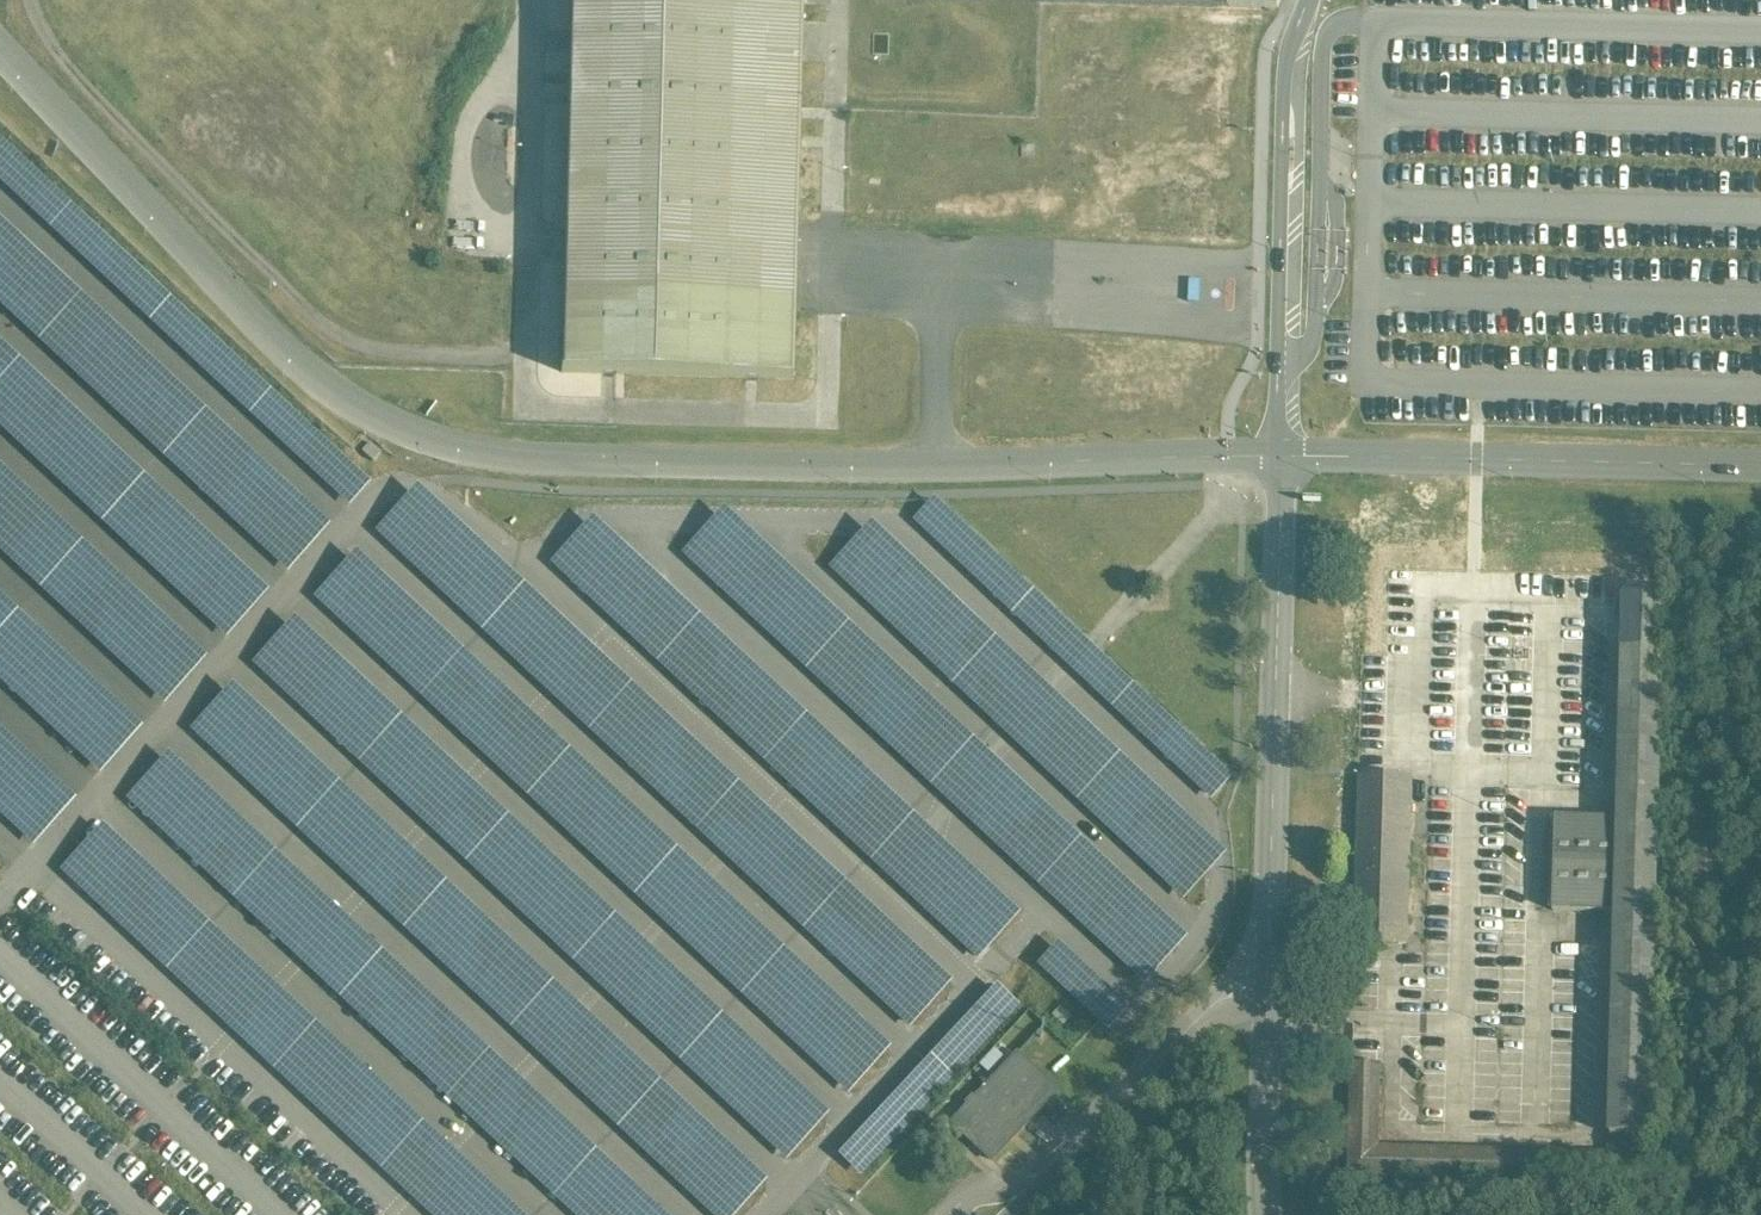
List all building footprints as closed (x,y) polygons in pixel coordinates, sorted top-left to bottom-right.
[(561,373),(616,374),(794,379),(801,106),(804,0),(571,0),(561,373)] [(349,507),(371,484),(0,140),(0,183),(349,507)] [(287,573),(330,527),(0,220),(0,306),(287,573)] [(1201,281),(1189,280),(1188,302),(1200,303),(1201,281)] [(226,639),(269,593),(0,343),(0,429),(226,639)] [(164,707),(207,660),(0,468),(0,555),(164,707)] [(419,485),(376,532),(550,693),(725,856),(912,1030),(955,983),(769,810),(593,647),(419,485)] [(934,498),(912,521),(1060,660),(1209,801),(1232,777),(1091,645),(934,498)] [(717,517),(681,555),(944,801),(1142,986),(1186,940),(971,740),(733,517),(724,509),(717,517)] [(593,517),(549,564),(887,880),(975,962),(1019,915),(931,832),(593,517)] [(872,524),(829,570),(989,720),(1183,903),(1219,865),(1226,857),(1219,850),(1033,675),(872,524)] [(356,551),(312,598),(487,761),(663,924),(848,1096),(892,1049),(706,877),(531,714),(356,551)] [(100,775),(143,729),(0,596),(0,682),(100,775)] [(1617,913),(1610,1155),(1574,1154),(1574,1148),(1566,1148),(1566,1154),(1377,1149),(1379,1065),(1353,1064),(1350,1177),(1649,1185),(1665,599),(1626,598),(1619,821),(1617,913)] [(295,619),(252,665),(426,827),(601,990),(788,1163),(831,1116),(644,943),(469,780),(295,619)] [(189,731),(364,894),(539,1056),(710,1214),(738,1214),(768,1182),(583,1010),(408,847),(232,684),(189,731)] [(35,845),(78,799),(0,726),(0,813),(35,845)] [(125,800),(300,963),(475,1126),(571,1214),(665,1214),(518,1079),(343,916),(169,754),(125,800)] [(1411,777),(1361,776),(1356,944),(1406,945),(1411,777)] [(1619,821),(1556,819),(1553,911),(1617,913),(1619,821)] [(60,871),(235,1033),(410,1195),(431,1214),(523,1214),(453,1150),(278,987),(103,825),(60,871)] [(1057,943),(1035,966),(1098,1025),(1105,1032),(1128,1008),(1057,943)] [(838,1155),(860,1177),(1020,1005),(997,984),(838,1155)] [(1017,1054),(951,1124),(991,1161),(1056,1091),(1017,1054)]
